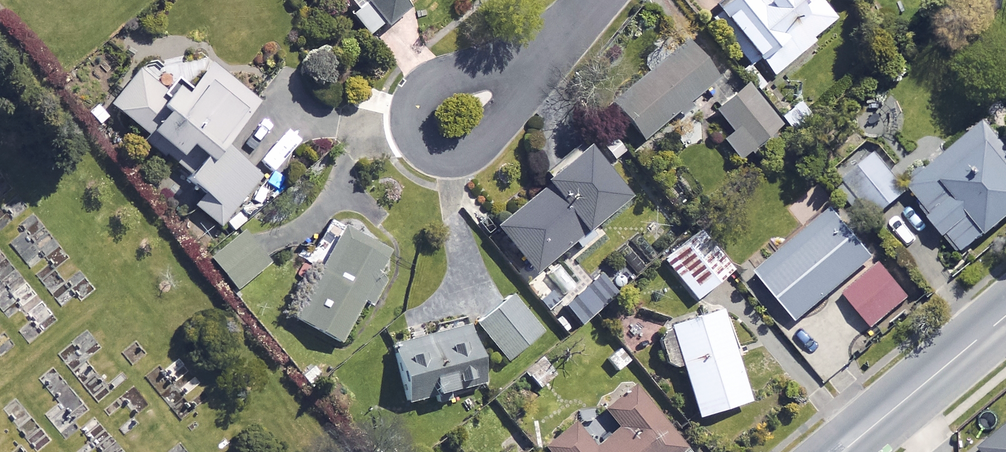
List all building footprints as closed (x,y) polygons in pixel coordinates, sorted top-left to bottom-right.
[(344,3),(373,41),(410,13),(404,5),(410,0),(348,0),(344,3)] [(818,0),(744,0),(722,17),(773,79),(838,25),(818,0)] [(719,83),(687,45),(614,107),(646,145),(719,83)] [(169,97),(139,73),(111,107),(154,142),(150,147),(179,171),(195,152),(212,165),(194,188),(208,200),(200,211),(221,228),(261,179),(227,151),(263,107),(215,68),(194,94),(181,83),(169,97)] [(781,129),(750,89),(718,114),(734,135),(726,140),(741,160),(781,129)] [(798,100),(778,117),(793,135),(814,118),(798,100)] [(990,126),(909,187),(962,257),(1005,224),(1005,148),(990,126)] [(859,216),(865,211),(874,223),(910,195),(873,147),(837,174),(847,188),(841,192),(859,216)] [(628,202),(590,156),(499,232),(538,278),(628,202)] [(912,301),(834,211),(758,276),(800,325),(840,290),(876,332),(912,301)] [(397,260),(346,231),(332,255),(318,247),(309,263),(324,271),(297,320),(342,345),(367,301),(373,304),(397,260)] [(734,274),(700,231),(663,260),(696,303),(734,274)] [(597,284),(614,304),(652,272),(632,248),(594,280),(597,284)] [(614,304),(597,284),(574,303),(590,323),(614,304)] [(543,336),(516,300),(480,327),(508,363),(543,336)] [(752,405),(722,315),(670,332),(700,422),(752,405)] [(488,387),(473,329),(395,349),(409,407),(488,387)] [(637,388),(605,415),(620,432),(596,451),(684,451),(688,449),(637,388)] [(574,427),(546,450),(547,451),(595,451),(574,427)] [(984,451),(1005,451),(1005,433),(984,451)]
